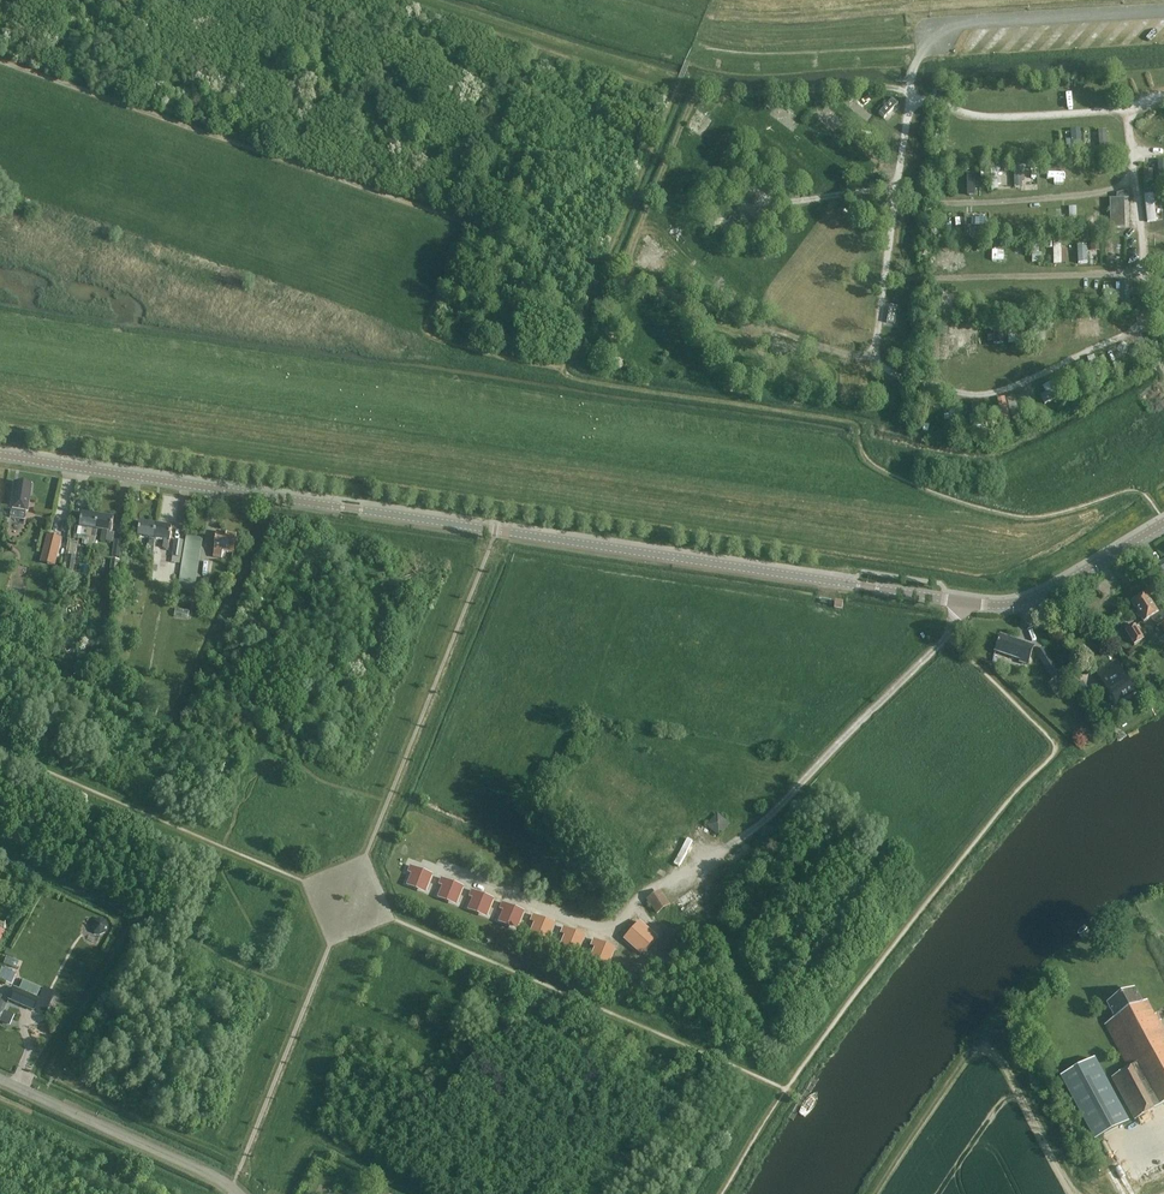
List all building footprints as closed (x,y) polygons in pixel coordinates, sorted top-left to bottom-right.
[(846,104),(868,122),(874,115),(861,104),(863,102),(859,98),(857,101),(852,97),(846,104)] [(888,122),(902,107),(893,99),(879,114),(888,122)] [(794,132),(800,123),(776,105),(769,114),(794,132)] [(833,131),(838,124),(818,107),(812,114),(833,131)] [(717,119),(711,115),(707,121),(697,115),(690,127),(706,137),(717,119)] [(1085,149),(1085,129),(1075,129),(1075,149),(1085,149)] [(1094,130),(1095,152),(1103,152),(1102,129),(1094,130)] [(1103,152),(1112,152),(1111,129),(1103,129),(1103,152)] [(1155,160),(1155,168),(1149,168),(1150,188),(1163,188),(1163,160),(1155,160)] [(994,163),(995,189),(1004,189),(1002,163),(994,163)] [(1110,199),(1112,228),(1126,228),(1125,199),(1110,199)] [(1081,226),(1080,206),(1072,206),(1073,227),(1081,226)] [(992,234),(992,217),(979,217),(979,234),(992,234)] [(727,229),(742,242),(747,235),(732,222),(727,229)] [(768,241),(775,247),(785,237),(779,230),(768,241)] [(648,234),(643,239),(648,244),(653,238),(648,234)] [(1043,240),(1035,241),(1036,262),(1044,262),(1043,240)] [(941,245),(941,265),(947,265),(948,255),(960,255),(960,245),(941,245)] [(647,250),(637,261),(645,268),(649,263),(657,270),(663,263),(658,259),(660,257),(651,249),(649,251),(647,250)] [(684,278),(692,286),(698,278),(690,271),(684,278)] [(1124,304),(1134,304),(1134,280),(1124,280),(1124,304)] [(897,310),(889,309),(887,323),(895,324),(897,310)] [(670,322),(674,340),(688,337),(684,323),(678,325),(677,321),(670,322)] [(997,325),(997,341),(1012,342),(1012,325),(997,325)] [(962,330),(963,346),(978,346),(977,329),(962,330)] [(1092,356),(1096,376),(1103,374),(1099,354),(1092,356)] [(1041,384),(1046,395),(1055,391),(1056,393),(1061,391),(1056,378),(1041,384)] [(1029,389),(1021,391),(1029,416),(1037,413),(1029,389)] [(986,420),(984,401),(975,402),(976,421),(986,420)] [(28,513),(32,485),(14,482),(10,510),(11,510),(10,518),(24,520),(26,512),(28,513)] [(95,548),(98,531),(96,530),(97,527),(98,516),(83,514),(80,528),(92,530),(91,537),(89,536),(88,547),(95,548)] [(112,533),(114,519),(98,516),(97,527),(96,530),(98,531),(103,531),(101,542),(114,544),(115,533),(112,533)] [(154,539),(157,525),(141,523),(139,537),(150,539),(149,546),(155,547),(156,540),(154,539)] [(170,542),(172,528),(157,525),(154,539),(156,540),(164,541),(163,548),(169,549),(170,542)] [(224,552),(234,553),(237,536),(218,533),(214,557),(223,558),(224,552)] [(41,563),(56,567),(63,539),(48,535),(41,563)] [(192,592),(195,593),(204,538),(187,536),(179,582),(194,585),(192,592)] [(113,557),(120,558),(123,541),(115,540),(113,557)] [(184,542),(175,540),(173,557),(182,558),(184,542)] [(68,555),(66,570),(74,572),(76,557),(68,555)] [(110,575),(118,576),(121,561),(112,560),(110,575)] [(1147,595),(1132,604),(1138,613),(1136,613),(1139,617),(1140,617),(1144,623),(1151,619),(1157,627),(1161,625),(1163,630),(1163,614),(1162,612),(1159,614),(1147,595)] [(1126,631),(1134,646),(1145,639),(1136,625),(1126,631)] [(1020,662),(1028,665),(1034,647),(1001,635),(996,652),(1021,660),(1020,662)] [(75,644),(71,636),(60,641),(64,650),(75,644)] [(1036,654),(1052,680),(1060,675),(1045,649),(1036,654)] [(1123,697),(1124,699),(1136,693),(1117,661),(1097,673),(1114,702),(1123,697)] [(1069,688),(1062,676),(1049,684),(1057,695),(1069,688)] [(1075,686),(1083,700),(1092,695),(1084,681),(1075,686)] [(718,815),(708,826),(719,836),(729,825),(718,815)] [(412,874),(409,882),(428,890),(434,875),(411,866),(408,872),(412,874)] [(443,886),(439,894),(459,902),(465,887),(442,878),(439,884),(443,886)] [(473,898),(469,906),(489,914),(495,899),(472,890),(469,897),(473,898)] [(658,913),(670,905),(661,892),(648,901),(658,913)] [(504,910),(500,919),(519,927),(525,912),(503,902),(500,909),(504,910)] [(549,938),(555,924),(533,915),(531,921),(534,922),(531,931),(549,938)] [(94,933),(99,935),(105,933),(108,927),(106,921),(100,918),(94,921),(91,927),(94,933)] [(645,946),(654,935),(640,922),(625,939),(642,954),(648,948),(645,946)] [(585,936),(564,928),(561,934),(565,936),(562,944),(579,951),(585,936)] [(615,948),(594,940),(592,946),(596,948),(592,956),(610,963),(615,948)] [(8,999),(42,1014),(47,1002),(46,1001),(37,997),(41,988),(40,988),(23,980),(20,989),(14,987),(8,999)] [(37,997),(46,1001),(51,991),(41,987),(40,988),(41,988),(37,997)] [(1135,991),(1108,1006),(1115,1019),(1105,1025),(1129,1068),(1112,1078),(1136,1120),(1163,1105),(1163,1027),(1161,1021),(1160,1022),(1157,1017),(1155,1018),(1147,1002),(1142,1005),(1135,991)] [(11,1016),(3,1012),(6,1006),(0,1003),(0,1020),(8,1024),(10,1023),(12,1018),(11,1016)] [(1060,1078),(1095,1142),(1130,1123),(1095,1059),(1060,1078)]
